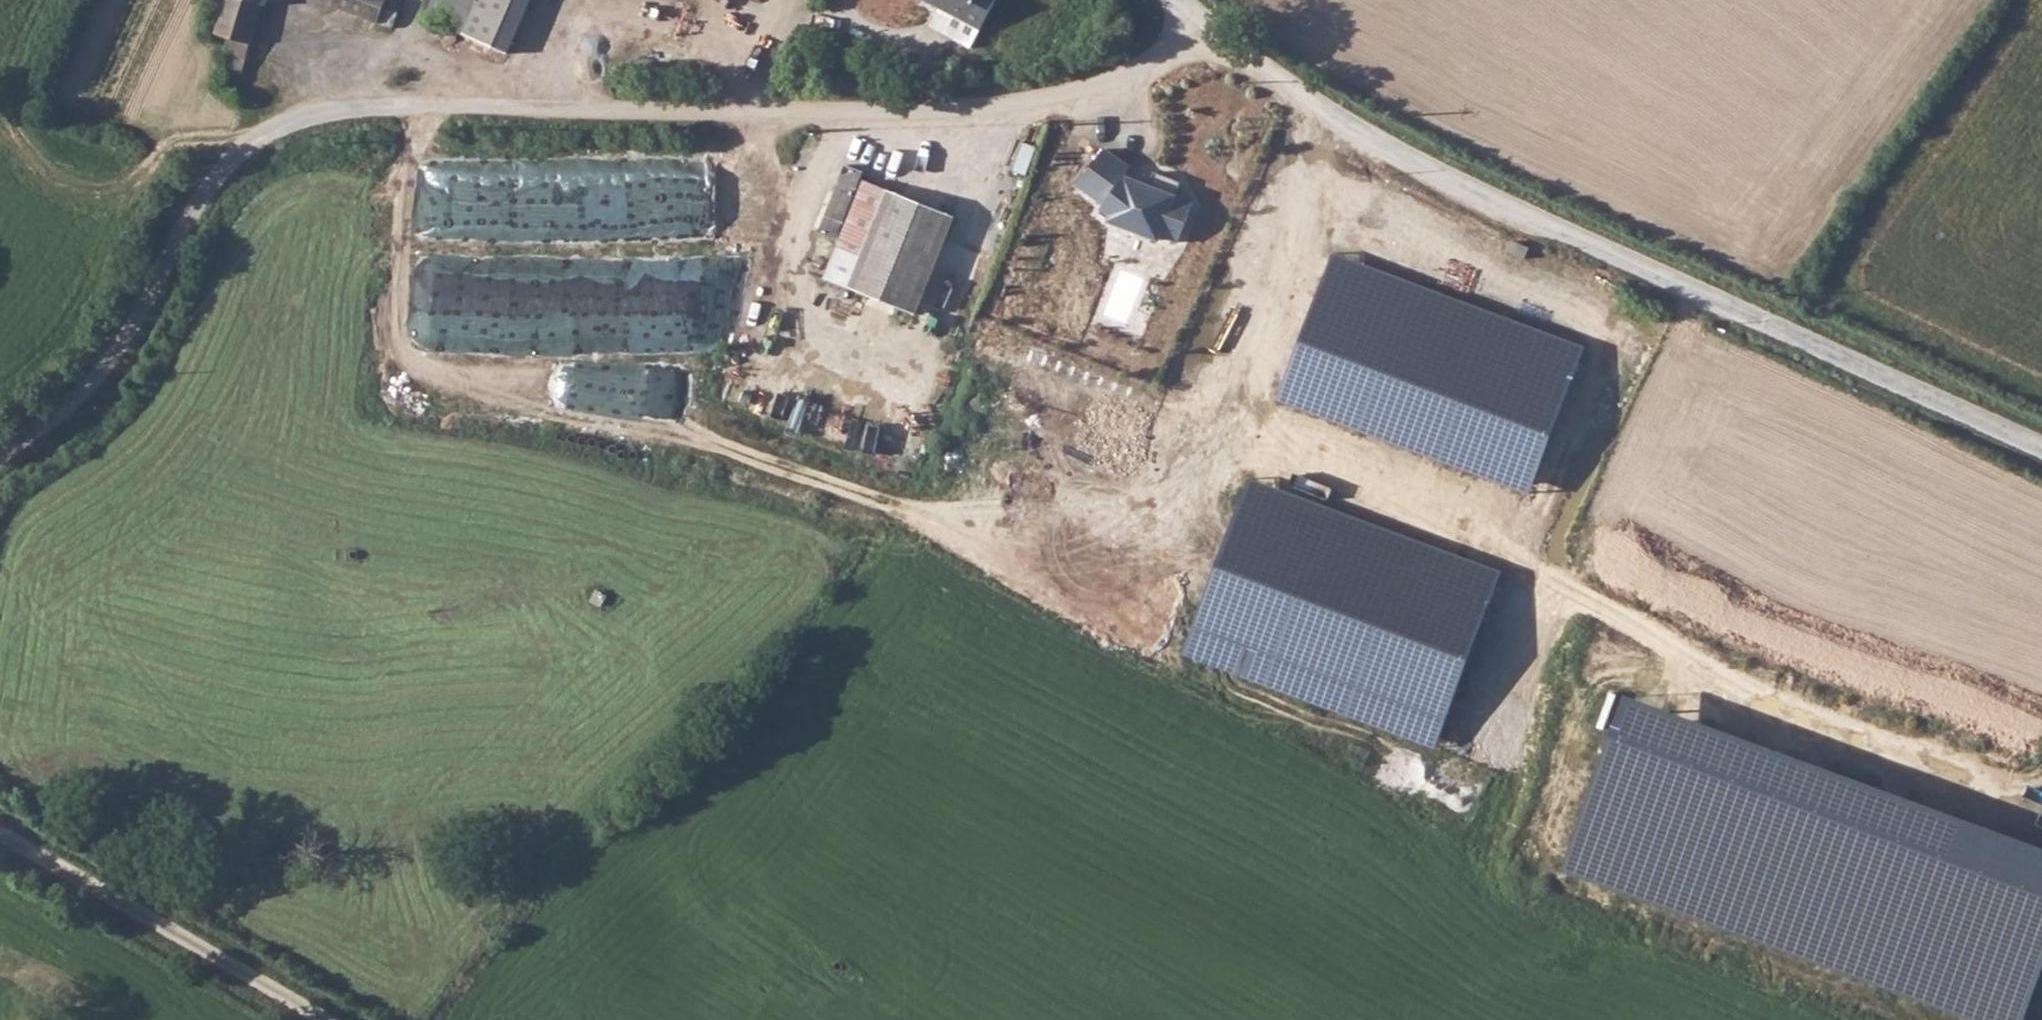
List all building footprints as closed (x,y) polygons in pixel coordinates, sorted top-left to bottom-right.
[(207,52),(228,60),(222,78),(239,83),(270,0),(228,0),(207,52)] [(392,16),(397,0),(333,0),(392,16)] [(473,29),(485,0),(435,0),(430,13),(473,29)] [(473,29),(502,38),(516,0),(485,0),(473,29)] [(934,5),(974,27),(989,0),(925,0),(934,5)] [(964,45),(974,27),(934,5),(924,22),(964,45)] [(1097,208),(1105,216),(1114,219),(1113,225),(1158,242),(1160,238),(1178,244),(1192,205),(1175,198),(1180,184),(1154,174),(1148,188),(1125,179),(1129,169),(1105,149),(1075,182),(1100,204),(1097,208)] [(813,271),(844,284),(898,309),(942,215),(856,175),(813,271)] [(1114,219),(1105,216),(1104,221),(1113,225),(1114,219)] [(1347,248),(1297,385),(1546,485),(1605,347),(1347,248)] [(1321,471),(1329,444),(1290,433),(1283,460),(1321,471)] [(1451,735),(1512,571),(1262,473),(1214,615),(1275,637),(1263,670),(1451,735)]
